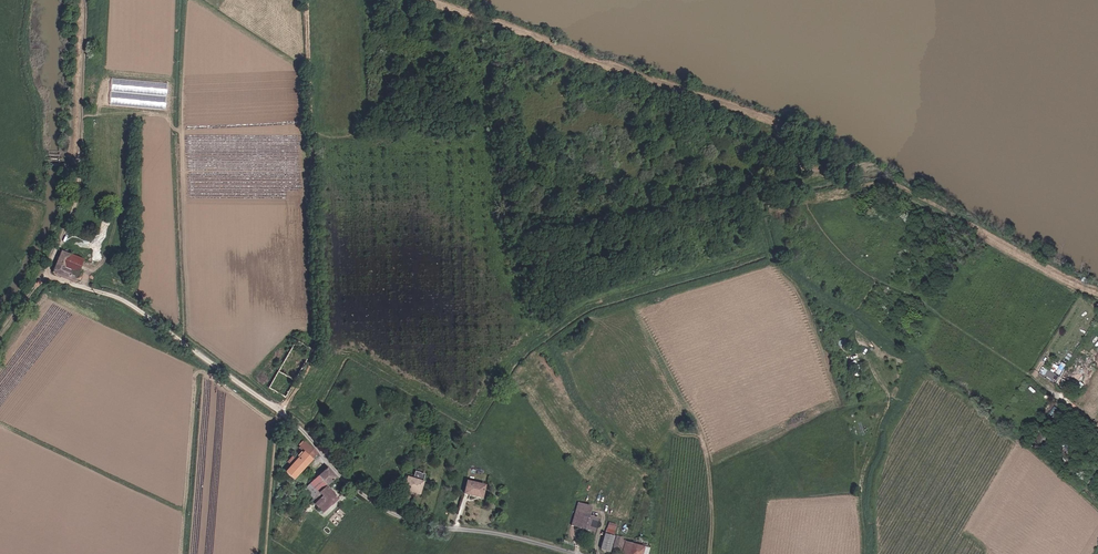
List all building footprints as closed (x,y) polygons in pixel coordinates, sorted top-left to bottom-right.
[(79,278),(85,264),(73,258),(74,253),(64,249),(56,269),(79,278)] [(93,261),(74,253),(73,258),(85,264),(90,266),(93,261)] [(1053,378),(1056,372),(1043,367),(1041,374),(1053,378)] [(303,450),(296,459),(291,467),(285,474),(293,480),(316,451),(315,450),(302,441),(297,447),(303,450)] [(291,467),(296,459),(291,455),(285,463),(291,467)] [(401,467),(396,482),(414,489),(421,468),(411,465),(409,470),(401,467)] [(306,489),(313,498),(324,486),(325,485),(327,484),(334,476),(333,475),(332,474),(326,466),(306,489)] [(484,499),(489,486),(472,481),(467,493),(484,499)] [(324,486),(313,498),(318,502),(315,506),(323,514),(337,500),(324,486)] [(312,499),(309,502),(313,507),(315,506),(318,502),(313,498),(312,499)] [(573,524),(578,525),(579,522),(596,527),(600,517),(578,509),(573,524)] [(595,531),(596,527),(579,522),(578,525),(595,531)] [(605,546),(606,546),(609,547),(614,530),(605,529),(600,544),(601,544),(605,546)] [(622,550),(625,537),(625,536),(619,535),(616,548),(622,550)] [(622,550),(622,551),(636,553),(645,553),(647,542),(639,541),(640,539),(632,537),(631,539),(625,537),(622,550)]
